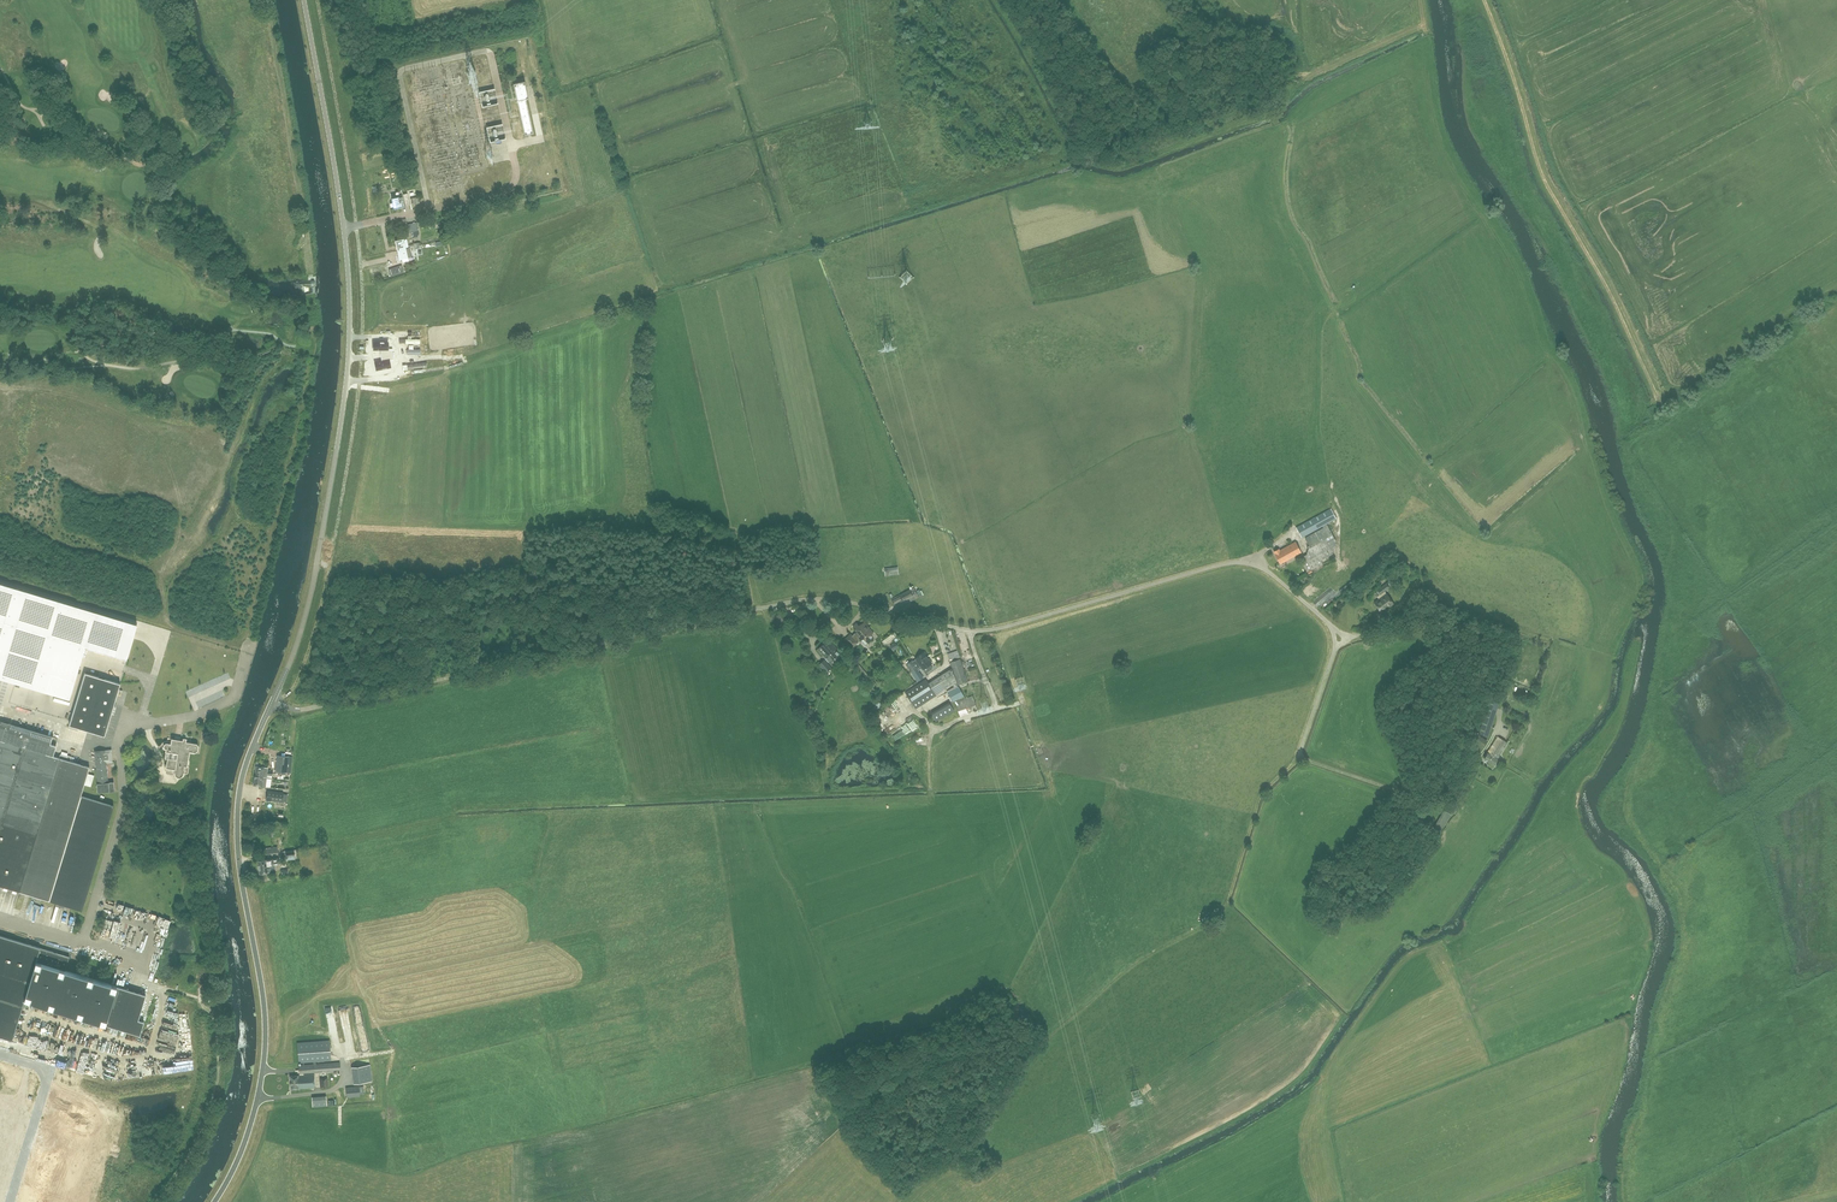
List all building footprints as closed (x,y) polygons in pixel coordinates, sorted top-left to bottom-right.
[(525,81),(513,84),(524,135),(533,133),(526,99),(528,99),(525,81)] [(503,135),(511,134),(510,126),(501,127),(487,129),(488,136),(492,135),(492,138),(497,138),(497,136),(503,135)] [(393,207),(396,207),(396,208),(404,206),(402,197),(399,198),(399,196),(391,198),(393,207)] [(410,198),(412,205),(420,203),(419,196),(410,198)] [(416,223),(406,225),(407,233),(411,232),(412,237),(414,236),(414,237),(418,236),(418,234),(416,223)] [(397,250),(406,248),(404,239),(395,240),(397,250)] [(408,257),(406,248),(397,250),(399,259),(408,257)] [(374,341),(374,349),(381,349),(381,355),(393,355),(393,349),(389,349),(389,342),(374,341)] [(381,360),(374,361),(375,369),(390,367),(389,359),(393,359),(393,355),(381,355),(381,360)] [(84,415),(88,398),(68,393),(67,398),(74,400),(73,403),(71,402),(70,404),(66,403),(65,406),(72,408),(72,406),(76,407),(76,410),(78,411),(78,414),(84,415)] [(115,444),(112,455),(135,462),(138,451),(115,444)] [(212,450),(206,467),(215,470),(220,453),(212,450)] [(1333,522),(1332,521),(1337,518),(1331,508),(1313,518),(1305,522),(1303,519),(1294,524),(1296,527),(1302,537),(1314,531),(1315,532),(1305,537),(1310,547),(1309,548),(1307,552),(1307,554),(1304,556),(1306,561),(1303,562),(1308,572),(1323,564),(1321,560),(1333,554),(1330,548),(1334,546),(1332,542),(1336,540),(1328,525),(1333,522)] [(1279,548),(1274,551),(1280,563),(1284,561),(1301,552),(1296,542),(1280,550),(1279,548)] [(889,575),(899,574),(898,566),(888,568),(889,575)] [(1376,590),(1377,591),(1374,593),(1377,597),(1380,595),(1400,580),(1394,572),(1387,577),(1390,580),(1387,582),(1376,590)] [(1342,581),(1346,587),(1352,583),(1348,577),(1342,581)] [(69,700),(85,647),(126,659),(137,624),(96,612),(0,583),(0,679),(69,700)] [(895,605),(910,597),(912,601),(917,598),(915,594),(917,593),(914,587),(910,590),(910,589),(891,599),(895,605)] [(1387,593),(1375,602),(1382,612),(1394,604),(1387,593)] [(775,617),(782,626),(788,621),(781,612),(775,617)] [(857,640),(859,638),(861,641),(864,638),(868,643),(872,639),(869,636),(874,633),(864,621),(860,625),(857,622),(853,626),(857,631),(855,633),(856,633),(853,635),(851,633),(845,639),(853,648),(859,642),(857,640)] [(891,634),(882,641),(885,645),(894,638),(891,634)] [(819,649),(834,666),(845,656),(839,650),(840,649),(838,647),(837,648),(829,640),(819,649)] [(939,651),(944,649),(941,643),(936,645),(939,651)] [(961,658),(958,650),(948,654),(950,662),(952,668),(957,683),(958,685),(968,681),(961,658)] [(916,659),(921,666),(923,669),(928,666),(932,663),(928,657),(925,652),(920,655),(916,658),(916,659)] [(832,668),(824,659),(819,664),(827,673),(832,668)] [(913,660),(906,665),(911,672),(916,669),(921,666),(916,659),(915,660),(913,661),(913,660)] [(875,683),(858,663),(855,666),(872,685),(875,683)] [(952,668),(929,683),(937,695),(957,683),(952,668)] [(923,678),(916,669),(911,672),(918,682),(923,678)] [(85,673),(69,725),(104,736),(120,683),(85,673)] [(1028,683),(1026,676),(1019,677),(1021,684),(1028,683)] [(905,692),(916,709),(937,695),(929,683),(926,679),(905,692)] [(953,702),(964,696),(958,685),(947,692),(953,702)] [(1491,696),(1479,734),(1488,737),(1500,699),(1502,694),(1492,692),(1491,696)] [(977,708),(973,695),(955,702),(956,704),(953,706),(956,715),(959,714),(970,710),(969,708),(972,707),(973,709),(977,708)] [(812,723),(818,717),(809,708),(803,713),(812,723)] [(897,714),(895,708),(882,714),(885,719),(897,714)] [(906,714),(887,725),(892,732),(894,731),(899,738),(919,727),(913,717),(909,719),(906,714)] [(83,911),(83,910),(114,806),(81,797),(85,784),(91,786),(94,775),(88,773),(90,768),(70,762),(71,756),(67,755),(67,756),(60,754),(59,758),(53,757),(56,746),(50,744),(52,737),(0,721),(0,886),(83,911)] [(1497,758),(1497,759),(1500,755),(1507,743),(1498,737),(1484,758),(1494,764),(1497,758)] [(180,777),(181,777),(181,776),(182,776),(182,775),(183,775),(183,774),(184,766),(187,767),(189,752),(195,752),(197,751),(198,746),(197,744),(186,742),(186,739),(184,738),(183,739),(183,741),(172,739),(171,744),(167,743),(166,743),(165,743),(164,744),(163,745),(163,746),(163,747),(164,748),(165,748),(165,749),(166,749),(165,751),(164,758),(167,758),(166,768),(175,769),(175,772),(174,772),(175,773),(175,774),(175,775),(176,776),(177,777),(178,777),(179,777),(180,777)] [(97,786),(98,792),(115,791),(114,781),(108,782),(106,763),(113,762),(112,749),(95,751),(98,785),(97,786)] [(288,756),(277,755),(275,771),(287,772),(288,756)] [(1295,767),(1302,759),(1299,756),(1292,764),(1295,767)] [(255,776),(267,778),(267,777),(263,776),(264,773),(266,773),(266,771),(264,771),(265,767),(256,766),(255,776)] [(267,778),(255,776),(253,786),(262,787),(262,786),(266,787),(267,778)] [(266,800),(282,802),(282,801),(287,801),(287,794),(283,793),(283,792),(267,790),(266,800)] [(1440,834),(1451,814),(1444,810),(1432,829),(1440,834)] [(282,826),(269,827),(269,836),(274,836),(273,830),(282,830),(282,826)] [(260,874),(270,872),(269,866),(280,864),(279,858),(258,861),(260,874)] [(139,917),(143,918),(144,916),(148,918),(150,911),(141,908),(139,917)] [(144,927),(152,930),(153,926),(156,927),(160,913),(151,911),(148,924),(145,923),(144,927)] [(125,942),(131,922),(122,919),(121,924),(124,924),(119,940),(125,942)] [(12,1040),(24,1000),(140,1035),(144,1021),(138,1019),(146,995),(65,970),(69,956),(0,935),(0,1037),(12,1040)] [(169,1003),(182,1005),(183,996),(171,994),(169,1003)] [(337,1009),(331,1011),(333,1017),(340,1014),(337,1009)] [(42,1011),(39,1027),(46,1028),(49,1012),(42,1011)] [(71,1038),(81,1039),(82,1032),(79,1031),(80,1027),(73,1025),(71,1038)] [(181,1038),(183,1028),(176,1027),(176,1030),(170,1028),(169,1031),(165,1030),(163,1044),(164,1045),(164,1048),(184,1052),(185,1044),(184,1043),(185,1039),(181,1038)] [(102,1046),(107,1030),(99,1028),(94,1043),(102,1046)] [(121,1052),(126,1036),(123,1035),(119,1046),(117,1051),(121,1052)] [(340,1062),(316,1064),(316,1062),(331,1061),(330,1040),(297,1042),(298,1063),(303,1063),(303,1065),(299,1065),(299,1074),(341,1071),(340,1062)] [(372,1081),(370,1064),(351,1067),(353,1084),(372,1081)] [(299,1088),(299,1089),(315,1087),(314,1075),(298,1076),(290,1076),(291,1089),(299,1088)] [(320,1077),(320,1087),(328,1087),(328,1077),(320,1077)] [(346,1087),(347,1098),(360,1097),(359,1086),(346,1087)] [(330,1094),(316,1095),(317,1105),(331,1105),(330,1094)] [(18,1102),(0,1097),(0,1162),(18,1102)]
